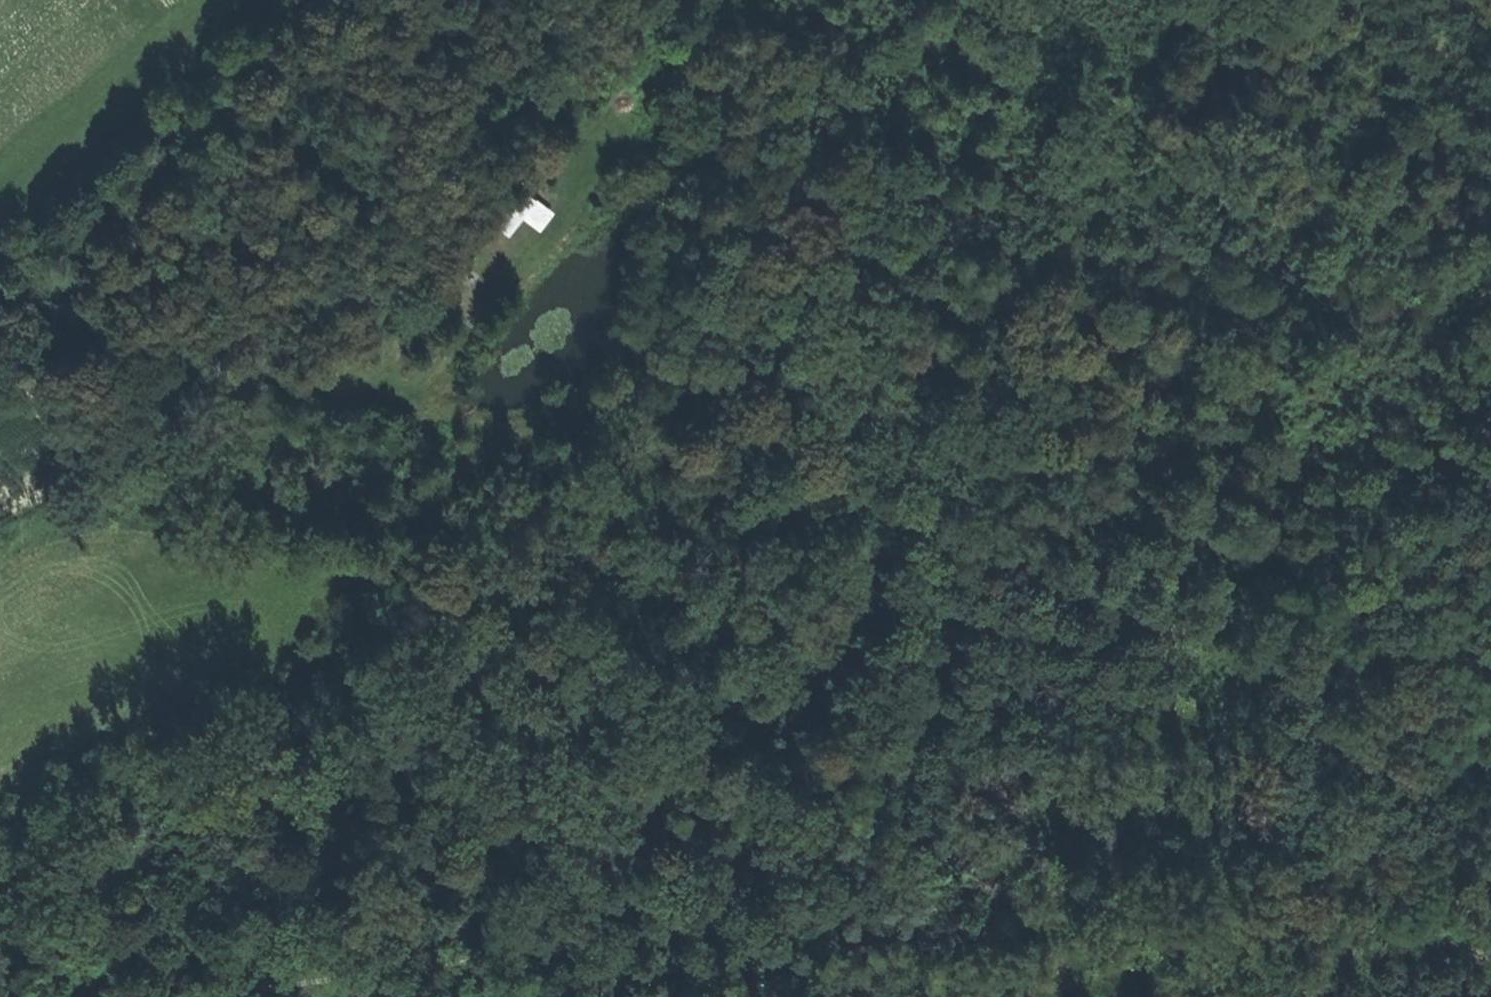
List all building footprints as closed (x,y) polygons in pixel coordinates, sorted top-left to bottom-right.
[(512,187),(498,206),(533,232),(547,212),(512,187)]
